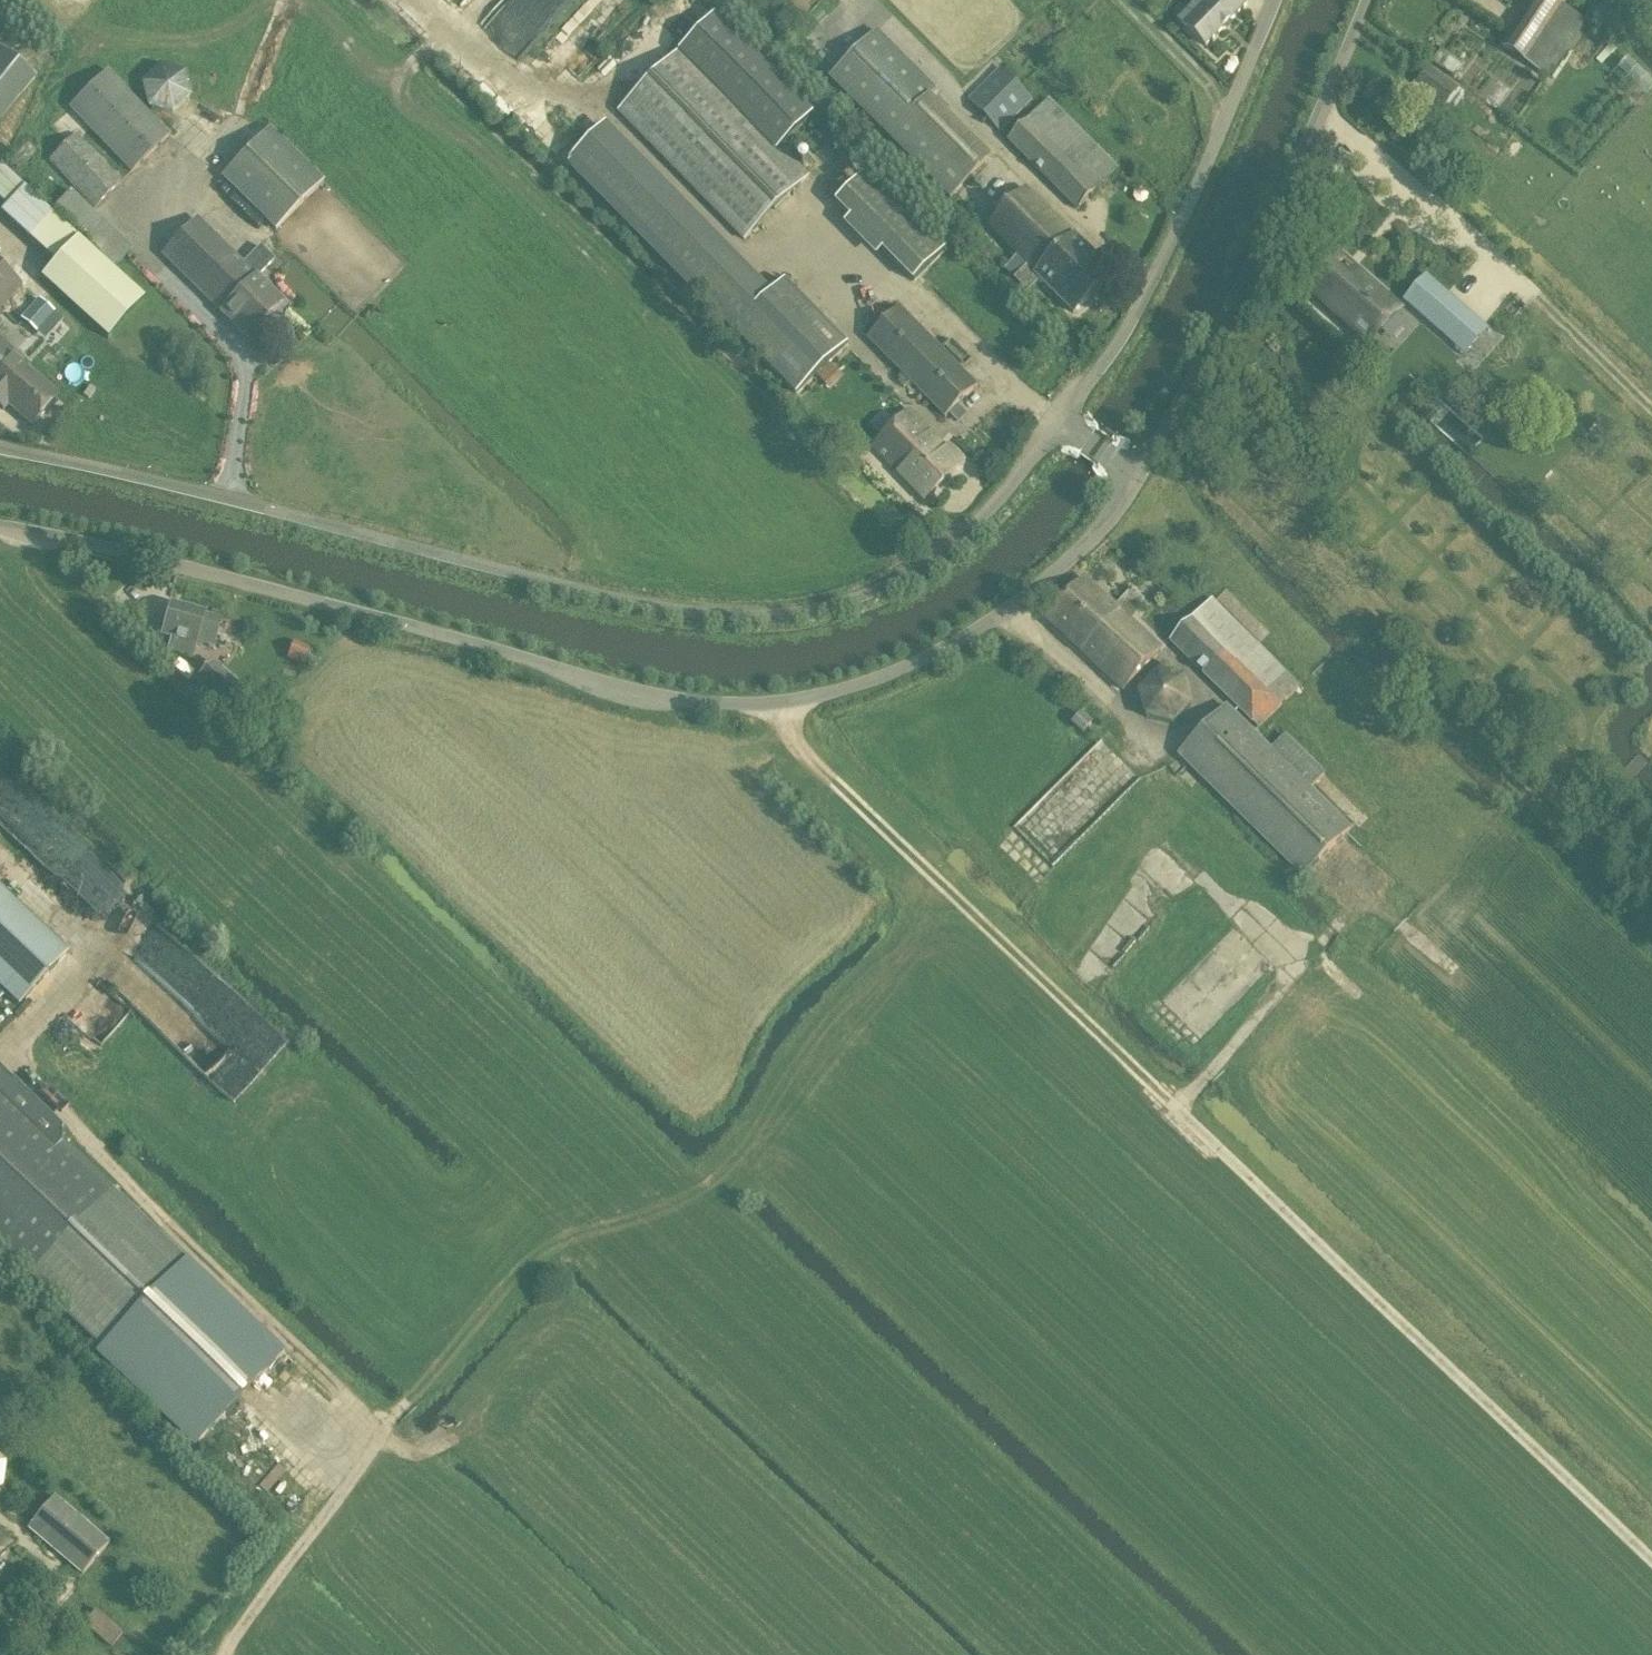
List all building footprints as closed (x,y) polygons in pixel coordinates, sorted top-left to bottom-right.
[(1247,5),(1246,4),(1242,0),(1196,0),(1197,1),(1179,21),(1204,46),(1205,47),(1222,30),(1223,30),(1230,22),(1247,5)] [(1547,77),(1583,22),(1562,9),(1566,4),(1561,0),(1535,0),(1503,47),(1547,77)] [(743,239),(808,176),(779,146),(809,118),(715,19),(619,113),(743,239)] [(939,92),(878,31),(830,78),(950,199),(987,161),(928,102),(939,92)] [(0,46),(0,119),(36,78),(0,46)] [(968,100),(999,132),(1032,100),(1001,68),(968,100)] [(1429,68),(1413,90),(1445,112),(1461,90),(1429,68)] [(130,171),(167,136),(106,71),(68,106),(130,171)] [(1076,210),(1117,170),(1048,101),(1008,141),(1076,210)] [(276,230),(323,181),(268,128),(221,177),(276,230)] [(765,299),(722,256),(600,130),(567,161),(795,394),(846,344),(784,281),(765,299)] [(48,160),(93,208),(120,182),(75,135),(48,160)] [(0,164),(0,202),(6,208),(1,214),(55,263),(41,279),(107,339),(144,299),(24,188),(0,164)] [(868,171),(836,202),(913,282),(946,251),(868,171)] [(1072,313),(1112,274),(1074,236),(1073,237),(1026,190),(989,226),(1014,252),(1011,255),(1014,258),(1004,268),(1028,292),(1039,280),(1072,313)] [(162,254),(221,312),(220,313),(246,338),(282,302),(257,277),(274,260),(260,247),(243,264),(197,219),(162,254)] [(1324,242),(1294,277),(1355,331),(1366,319),(1381,332),(1401,310),(1357,271),(1346,283),(1334,273),(1345,260),(1324,242)] [(23,284),(0,264),(0,310),(23,284)] [(1426,274),(1406,297),(1410,300),(1450,335),(1469,313),(1426,274)] [(898,307),(867,338),(945,417),(977,386),(898,307)] [(31,426),(57,397),(26,369),(29,365),(0,340),(0,408),(3,410),(7,405),(31,426)] [(925,501),(965,461),(949,445),(946,447),(908,411),(873,447),(925,501)] [(1084,576),(1046,618),(1124,689),(1161,649),(1130,620),(1137,612),(1134,609),(1143,599),(1131,588),(1115,606),(1084,576)] [(1170,641),(1175,647),(1258,728),(1299,687),(1211,599),(1170,641)] [(203,613),(170,604),(161,637),(170,640),(167,651),(190,657),(194,645),(213,651),(222,621),(202,616),(203,613)] [(311,648),(294,642),(287,660),(304,667),(311,648)] [(236,684),(213,663),(194,682),(217,704),(236,684)] [(1173,726),(1193,707),(1185,678),(1157,671),(1137,692),(1145,720),(1173,726)] [(1227,708),(1179,756),(1303,878),(1351,829),(1310,790),(1325,774),(1286,736),(1271,752),(1227,708)] [(1083,732),(1091,724),(1081,715),(1073,723),(1083,732)] [(5,995),(20,1009),(69,957),(0,893),(0,1000),(5,995)] [(31,1279),(104,1349),(200,1440),(253,1386),(283,1354),(187,1262),(113,1192),(65,1146),(65,1128),(0,1066),(0,1250),(31,1279)] [(82,1575),(109,1543),(53,1497),(27,1528),(82,1575)] [(14,1547),(0,1535),(0,1563),(14,1547)]
